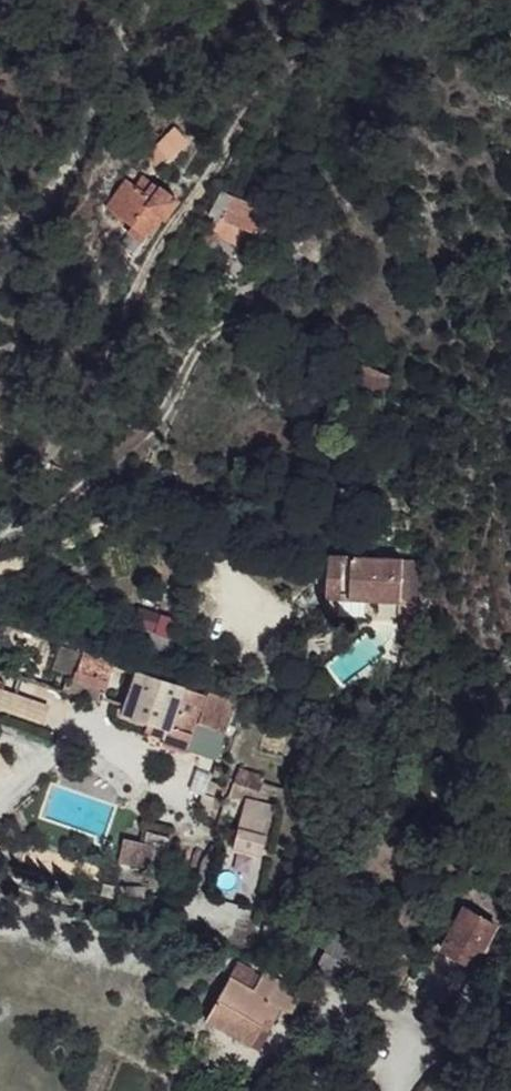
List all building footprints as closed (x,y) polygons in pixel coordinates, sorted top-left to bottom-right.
[(166,146),(150,162),(158,169),(174,154),(166,146)] [(125,177),(105,208),(131,225),(147,237),(162,216),(166,217),(179,200),(144,174),(137,185),(125,177)] [(221,192),(209,214),(217,220),(197,254),(207,260),(221,238),(237,245),(235,248),(256,255),(272,210),(233,194),(231,199),(221,192)] [(147,237),(131,225),(127,231),(143,242),(147,237)] [(224,275),(216,293),(229,299),(237,280),(224,275)] [(394,377),(363,363),(355,381),(386,395),(394,377)] [(379,411),(369,408),(369,418),(376,418),(378,418),(379,411)] [(376,418),(369,418),(367,443),(374,443),(376,418)] [(385,443),(374,443),(374,458),(385,458),(385,443)] [(311,537),(293,532),(288,545),(309,550),(311,538),(311,537)] [(342,557),(327,556),(325,595),(340,596),(342,557)] [(402,559),(342,557),(340,596),(325,595),(325,600),(401,603),(402,559)] [(401,603),(325,600),(325,618),(401,621),(401,603)] [(141,606),(140,613),(151,617),(153,611),(141,606)] [(163,615),(153,611),(151,617),(140,613),(135,625),(157,632),(163,615)] [(82,652),(77,671),(110,682),(116,663),(82,652)] [(77,671),(73,683),(71,692),(105,703),(110,682),(77,671)] [(210,696),(137,671),(124,714),(149,722),(169,729),(167,739),(166,745),(187,751),(188,749),(197,722),(228,733),(237,701),(211,692),(210,696)] [(0,689),(4,691),(8,683),(0,680),(0,689)] [(73,683),(67,682),(64,690),(71,692),(73,683)] [(169,729),(149,722),(148,732),(167,739),(169,729)] [(197,722),(188,749),(219,759),(228,733),(197,722)] [(265,776),(237,768),(233,784),(260,792),(265,776)] [(273,808),(245,801),(233,848),(261,856),(273,808)] [(156,844),(123,837),(119,861),(152,868),(152,865),(156,844)] [(169,847),(156,844),(152,865),(166,868),(169,847)] [(464,907),(441,948),(473,966),(497,925),(464,907)] [(255,972),(239,962),(207,1020),(252,1045),(266,1019),(274,1022),(283,1008),(294,1015),(305,996),(265,972),(253,991),(247,986),(255,972)] [(266,1019),(252,1045),(259,1049),(274,1022),(266,1019)]
